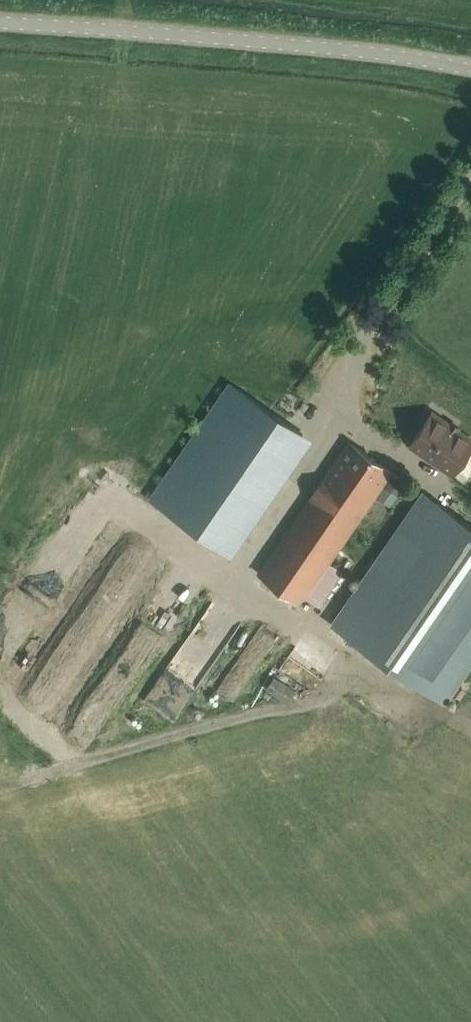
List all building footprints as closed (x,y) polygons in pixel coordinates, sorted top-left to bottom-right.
[(229,382),(209,410),(283,461),(302,433),(229,382)] [(312,440),(302,433),(283,461),(209,410),(180,452),(259,506),(235,540),(230,537),(222,548),(233,554),(312,440)] [(449,424),(431,412),(410,444),(453,473),(470,447),(470,439),(457,430),(449,424)] [(391,469),(349,439),(258,571),(301,600),(391,469)] [(180,452),(149,497),(222,548),(230,537),(235,540),(259,506),(180,452)] [(393,498),(406,479),(395,471),(381,490),(393,498)] [(424,492),(333,624),(442,699),(470,658),(470,525),(424,492)] [(246,634),(213,694),(227,702),(251,657),(242,652),(251,637),(246,634)] [(275,661),(267,678),(278,683),(286,667),(275,661)]
